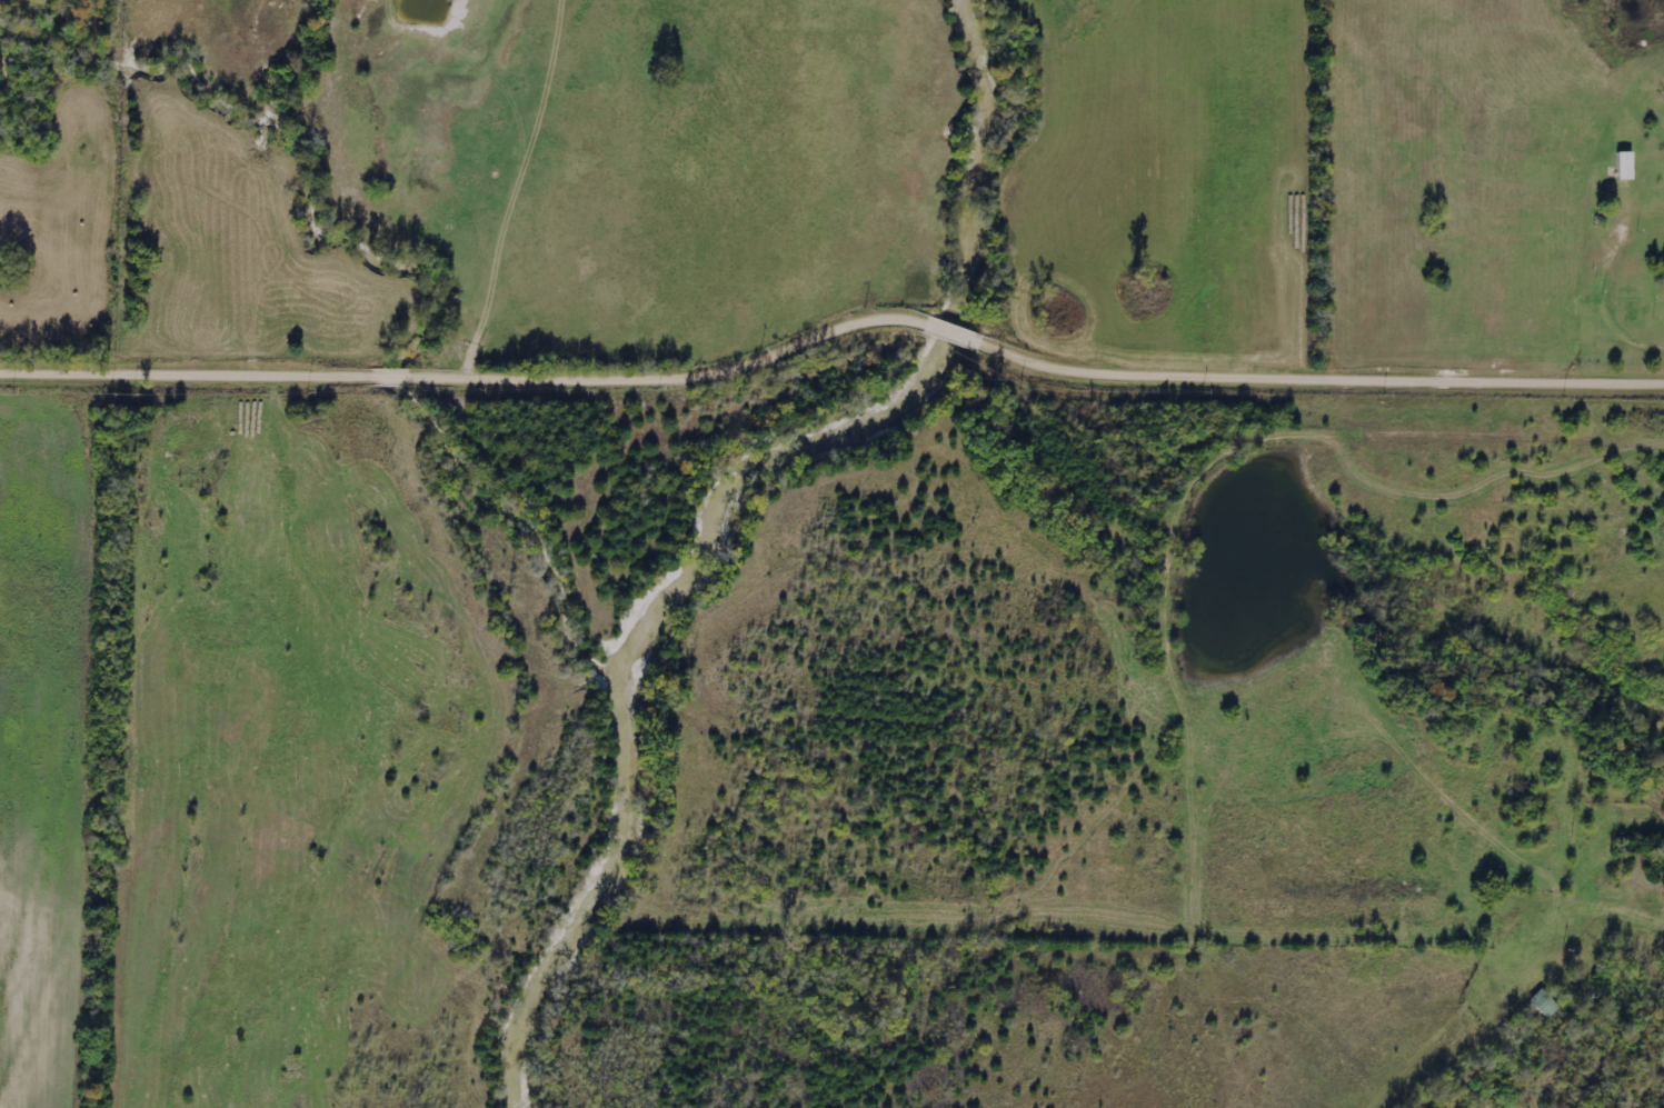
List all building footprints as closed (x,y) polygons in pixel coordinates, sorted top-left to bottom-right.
[(1630,154),(1615,154),(1615,182),(1630,182),(1630,154)]
